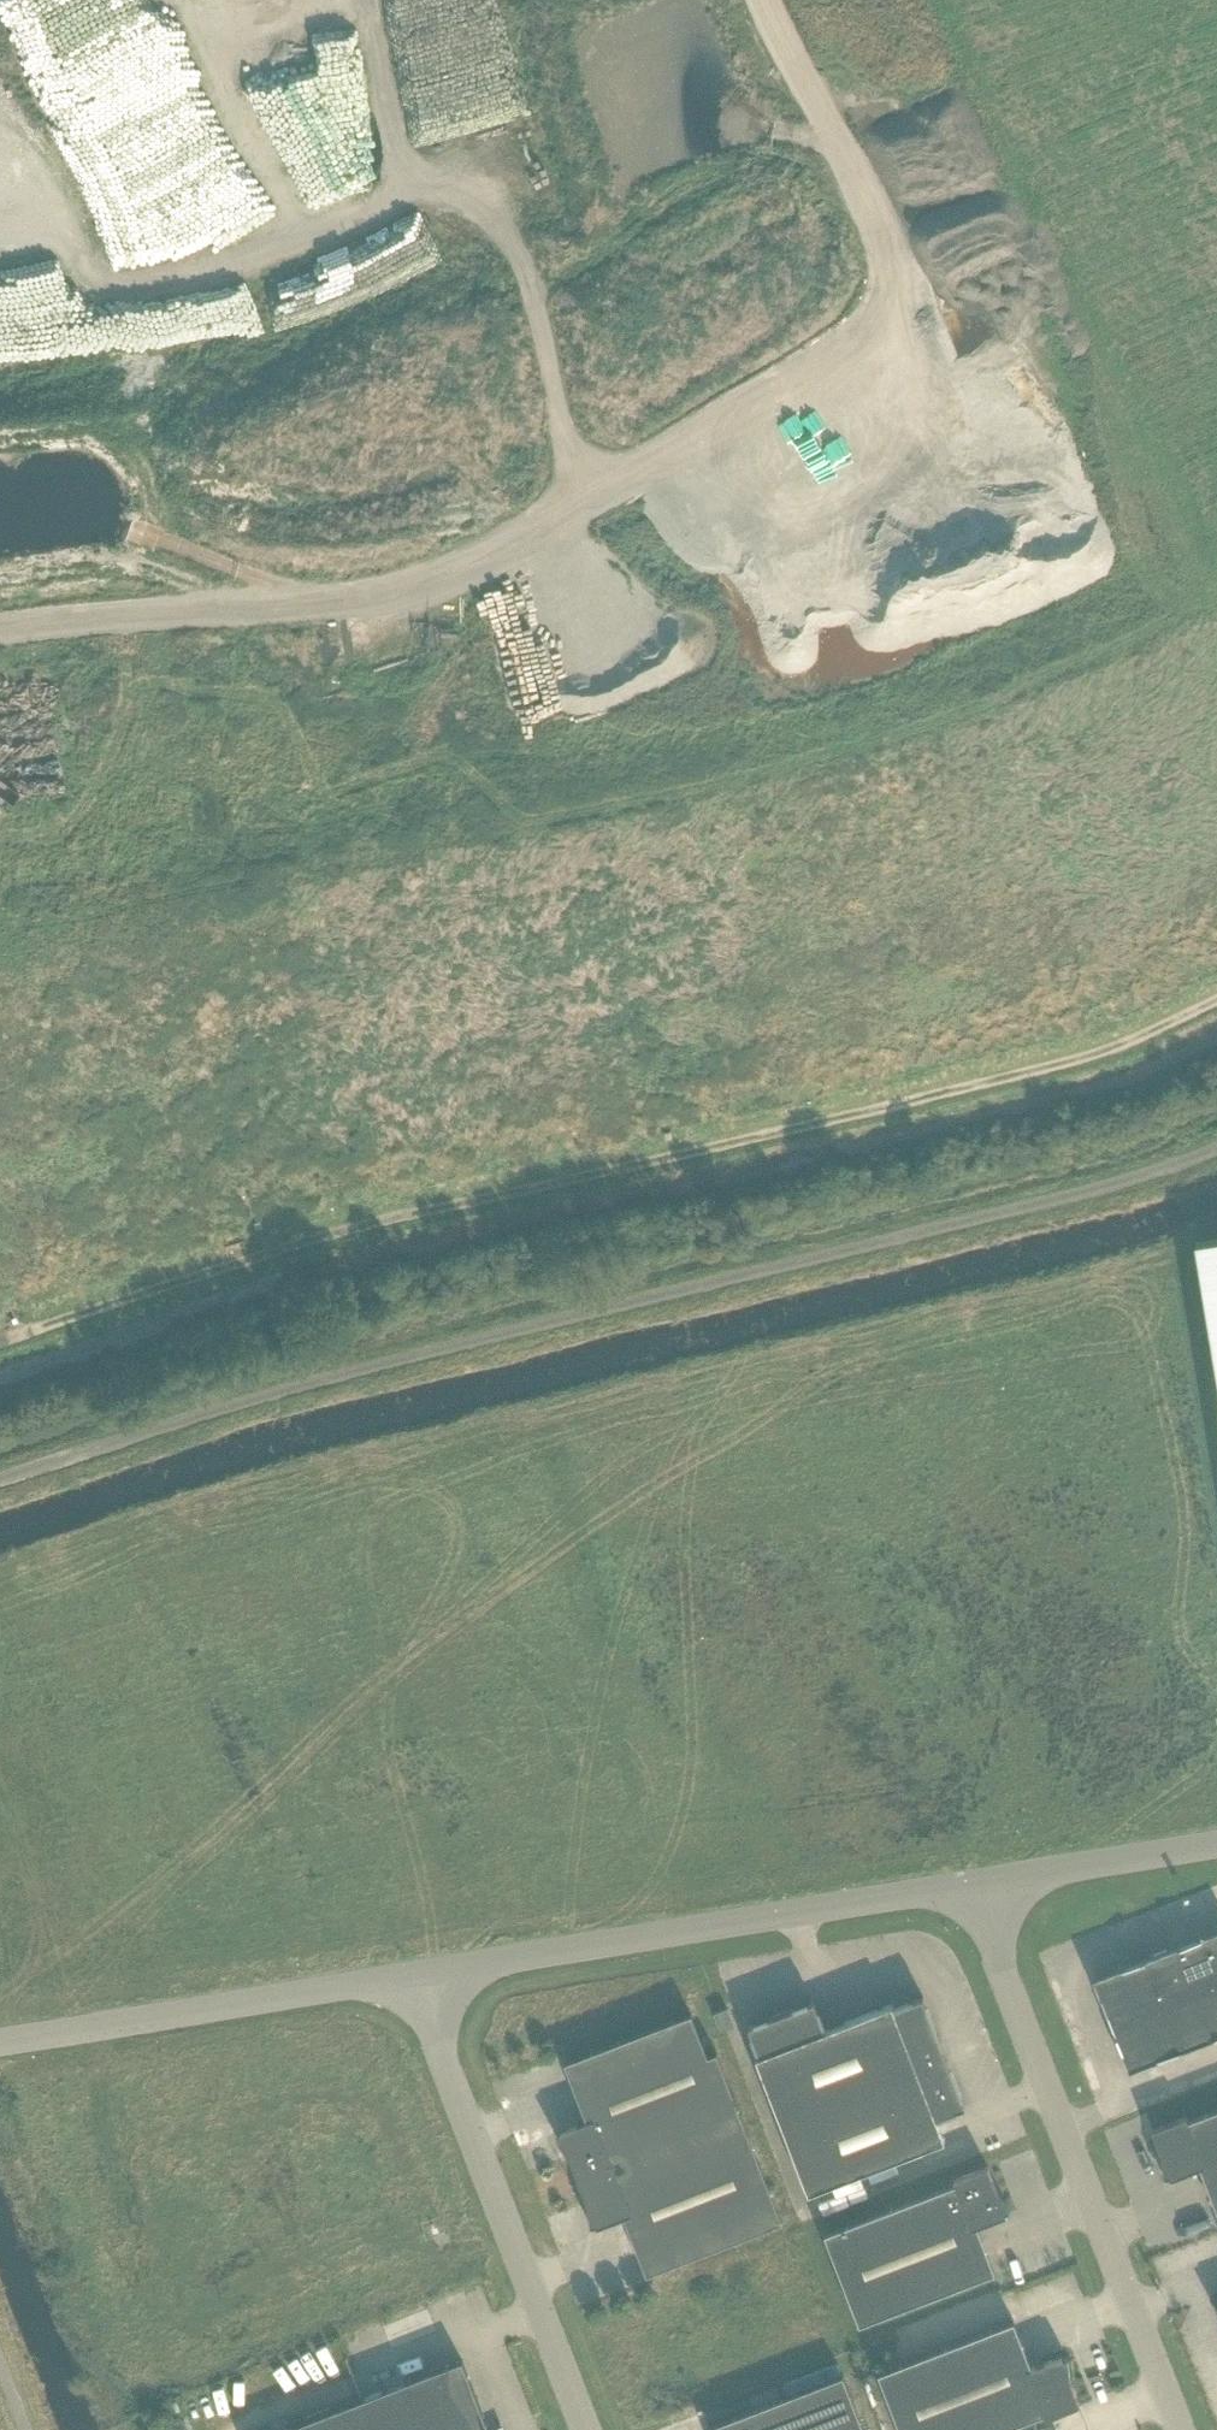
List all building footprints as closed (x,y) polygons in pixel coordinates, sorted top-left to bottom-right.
[(87,151),(107,228),(156,215),(151,195),(117,204),(108,171),(124,167),(121,156),(133,153),(130,141),(87,151)] [(1196,1243),(1216,1369),(1216,1239),(1196,1243)] [(1093,1978),(1129,2070),(1216,2037),(1216,1930),(1093,1978)] [(936,2118),(966,2106),(923,1997),(894,2008),(892,2004),(825,2030),(814,2001),(748,2026),(760,2055),(756,2057),(809,2193),(945,2140),(936,2118)] [(727,2007),(714,2013),(721,2031),(735,2025),(727,2007)] [(647,2274),(783,2222),(717,2052),(708,2055),(692,2013),(565,2062),(587,2120),(569,2127),(557,2137),(570,2156),(588,2202),(591,2224),(606,2223),(624,2216),(647,2274)] [(1188,2121),(1187,2116),(1152,2130),(1161,2153),(1164,2176),(1170,2175),(1171,2178),(1201,2166),(1216,2208),(1216,2110),(1188,2121)] [(955,2183),(824,2234),(859,2325),(996,2272),(978,2226),(1007,2214),(1006,2212),(1010,2208),(997,2189),(988,2166),(954,2179),(955,2183)] [(878,2373),(901,2429),(1001,2429),(1045,2413),(1046,2417),(1080,2404),(1071,2380),(1068,2357),(1063,2358),(1062,2355),(1032,2367),(1014,2320),(878,2373)] [(462,2359),(281,2429),(490,2429),(462,2359)] [(844,2374),(708,2426),(709,2429),(865,2429),(844,2374)]
